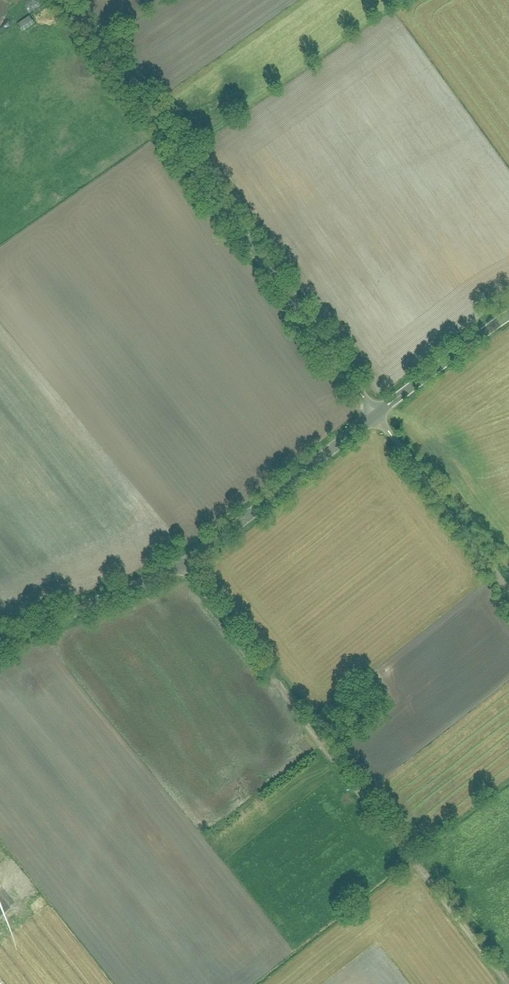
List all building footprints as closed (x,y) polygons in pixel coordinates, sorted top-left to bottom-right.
[(22,30),(33,22),(29,16),(17,24),(22,30)] [(206,729),(190,737),(194,744),(209,735),(206,729)] [(213,818),(219,813),(207,796),(200,801),(213,818)] [(195,806),(188,810),(201,831),(207,828),(195,806)]
